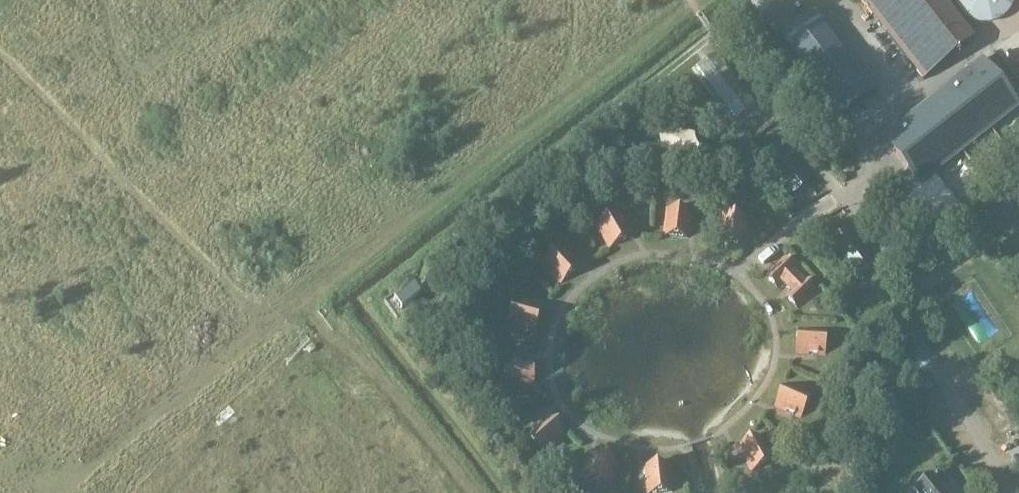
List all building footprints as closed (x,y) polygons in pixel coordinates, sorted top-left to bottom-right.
[(922,77),(972,38),(943,0),(862,0),(922,77)] [(1006,15),(1008,12),(1009,10),(1011,8),(1012,5),(1013,2),(1014,0),(955,0),(955,1),(956,4),(957,6),(958,9),(960,11),(962,14),(964,16),(966,18),(968,19),(971,21),(974,22),(976,23),(979,23),(982,24),(985,24),(988,23),(991,23),(994,22),(996,21),(999,20),(1001,18),(1004,16),(1006,15)] [(873,93),(812,14),(780,38),(841,118),(873,93)] [(698,69),(734,118),(756,102),(720,53),(698,69)] [(1018,107),(1018,108),(1018,107),(981,59),(980,60),(981,61),(889,133),(883,138),(882,137),(881,138),(902,163),(909,172),(917,183),(920,186),(921,185),(920,184),(1018,107)] [(638,133),(649,149),(666,137),(655,121),(638,133)] [(793,195),(809,182),(778,145),(763,157),(793,195)] [(662,235),(688,238),(691,210),(665,207),(662,235)] [(608,248),(631,235),(617,210),(594,224),(608,248)] [(860,279),(876,267),(846,229),(830,241),(860,279)] [(559,284),(579,266),(560,245),(540,263),(559,284)] [(764,275),(798,309),(817,291),(783,256),(764,275)] [(534,332),(540,307),(513,299),(507,325),(534,332)] [(797,328),(796,354),(824,355),(825,329),(797,328)] [(534,386),(531,360),(503,363),(506,389),(534,386)] [(774,408),(800,418),(810,394),(785,383),(774,408)] [(565,435),(548,415),(526,433),(544,453),(565,435)] [(750,472),(773,459),(760,434),(737,447),(750,472)] [(610,487),(618,460),(593,452),(584,479),(610,487)] [(643,466),(646,492),(661,492),(672,492),(669,464),(643,466)] [(912,490),(914,492),(945,492),(931,475),(912,490)]
